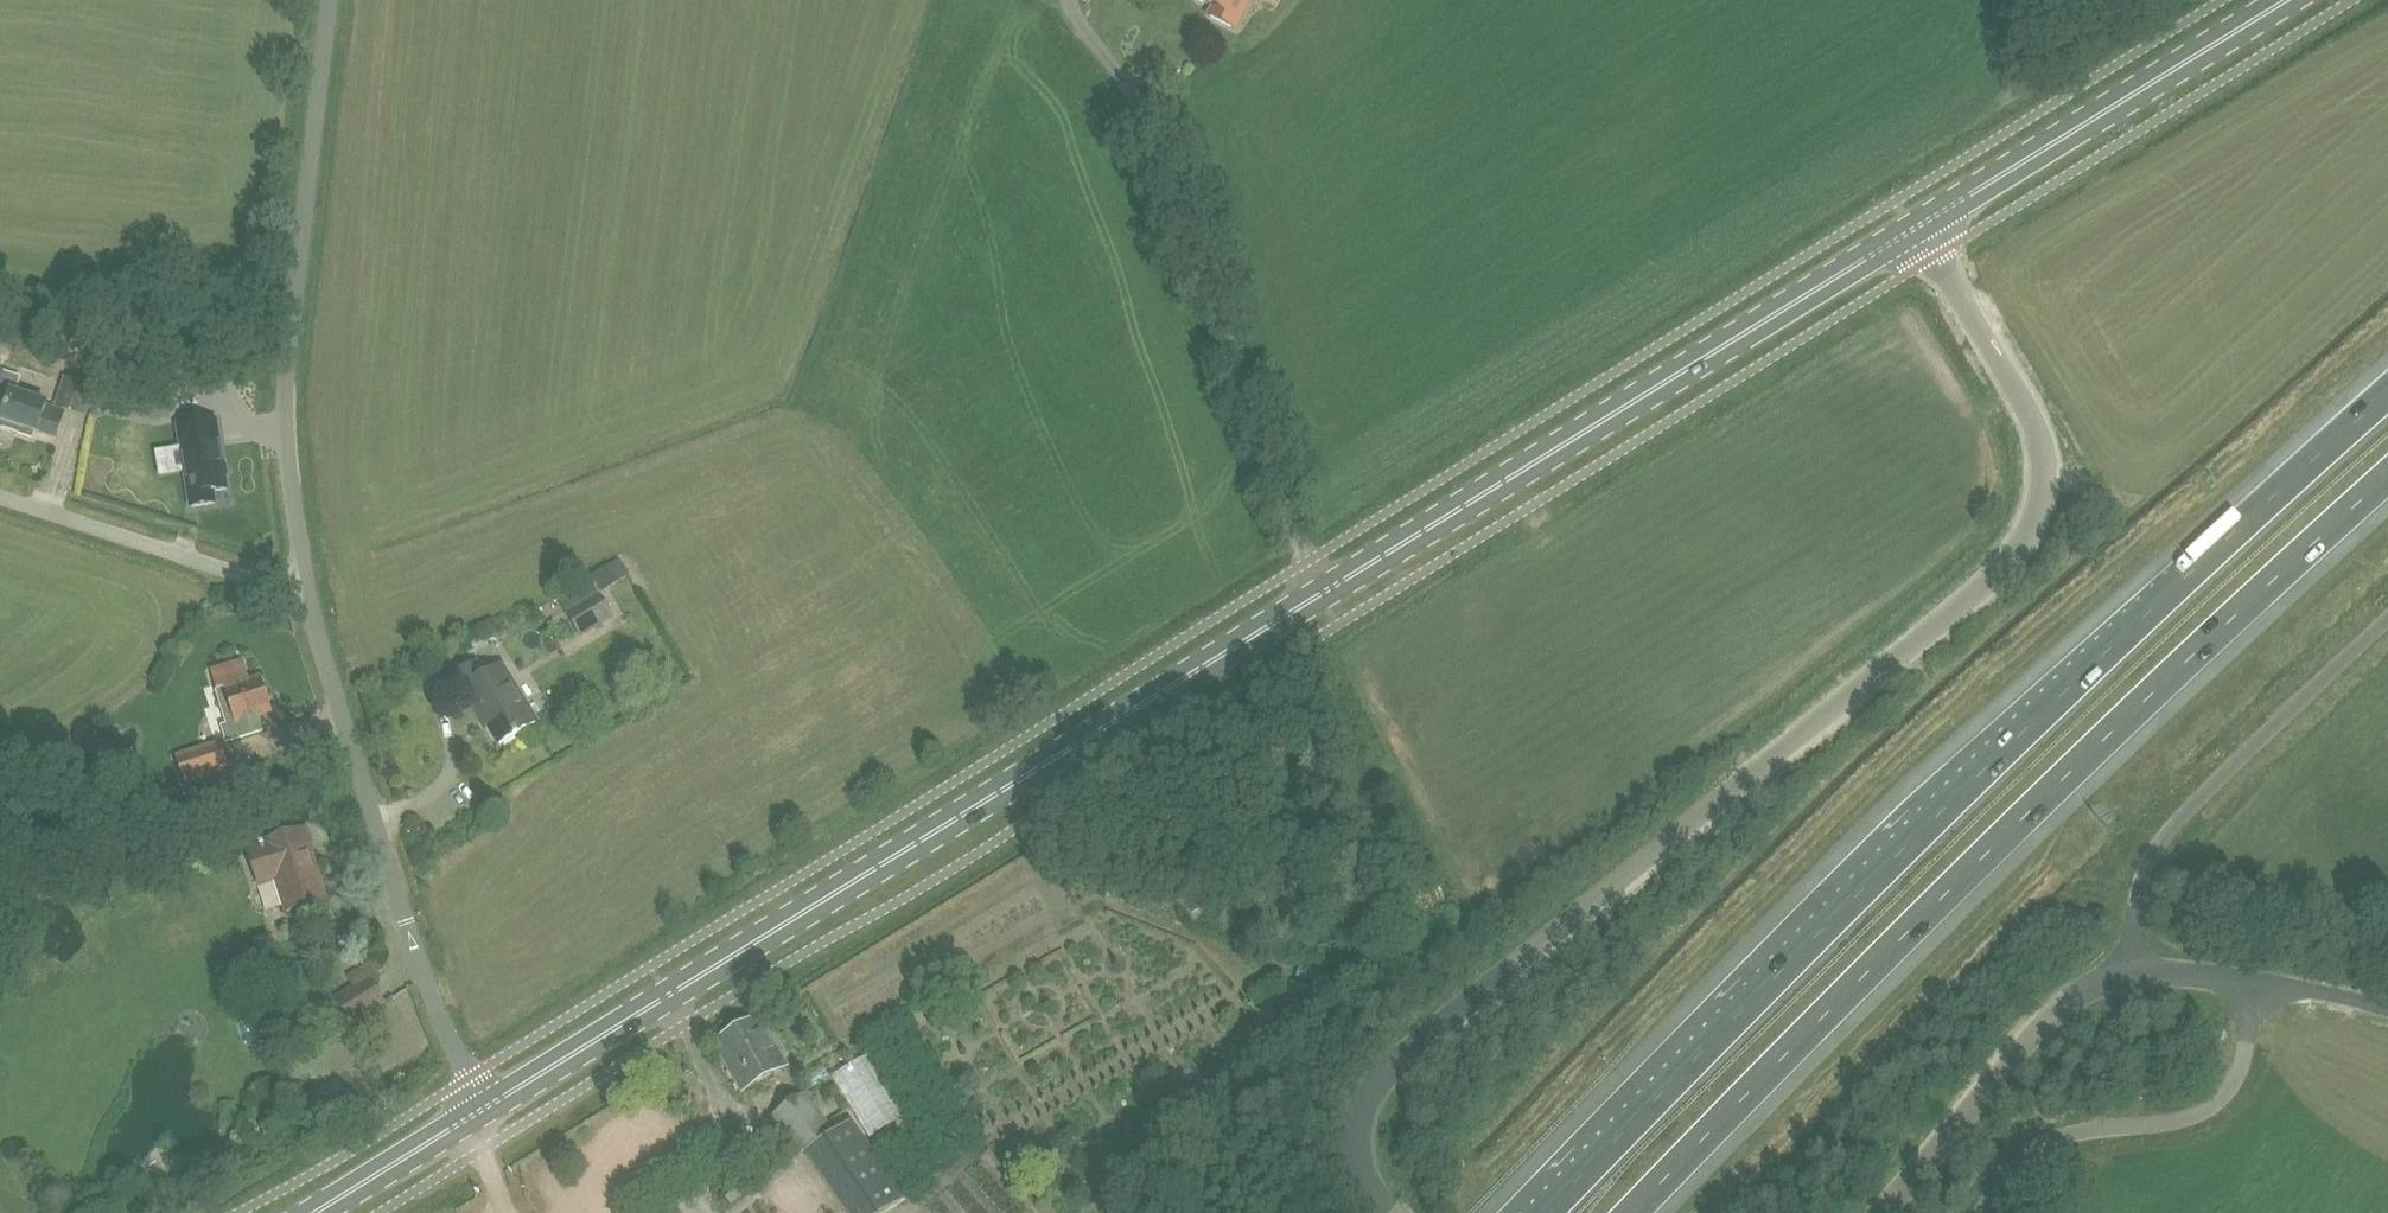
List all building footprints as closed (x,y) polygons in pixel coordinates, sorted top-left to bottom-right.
[(1230,15),(1238,0),(1200,0),(1230,15)] [(4,421),(20,426),(19,432),(34,437),(36,431),(38,432),(39,429),(57,435),(64,412),(46,407),(48,402),(12,391),(17,376),(3,372),(3,371),(0,370),(0,409),(6,411),(3,420),(4,421)] [(57,406),(90,417),(99,384),(66,376),(57,406)] [(115,411),(118,397),(109,395),(109,396),(103,395),(103,396),(98,395),(96,406),(100,407),(100,408),(107,409),(107,410),(115,411)] [(213,492),(227,490),(216,422),(179,428),(182,449),(186,472),(192,508),(215,504),(213,492)] [(590,576),(559,594),(555,596),(579,639),(614,619),(590,576)] [(217,686),(223,684),(224,689),(218,691),(230,725),(239,722),(244,737),(266,730),(261,715),(272,711),(261,680),(250,683),(242,660),(212,670),(217,686)] [(500,745),(537,723),(503,667),(485,677),(477,665),(455,678),(478,717),(482,715),(500,745)] [(175,755),(184,785),(229,770),(220,741),(175,755)] [(309,842),(312,841),(309,832),(306,833),(305,829),(266,841),(267,844),(250,850),(259,880),(276,875),(288,911),(327,899),(309,842)] [(1194,915),(1210,905),(1196,882),(1180,892),(1194,915)] [(369,978),(374,975),(382,969),(376,959),(348,977),(355,987),(337,998),(352,1022),(384,1002),(369,978)] [(744,1093),(789,1067),(761,1017),(716,1044),(744,1093)] [(869,1055),(834,1078),(871,1138),(907,1115),(869,1055)] [(907,1198),(853,1121),(835,1133),(808,1094),(773,1118),(800,1157),(805,1154),(846,1212),(884,1212),(907,1198)]
